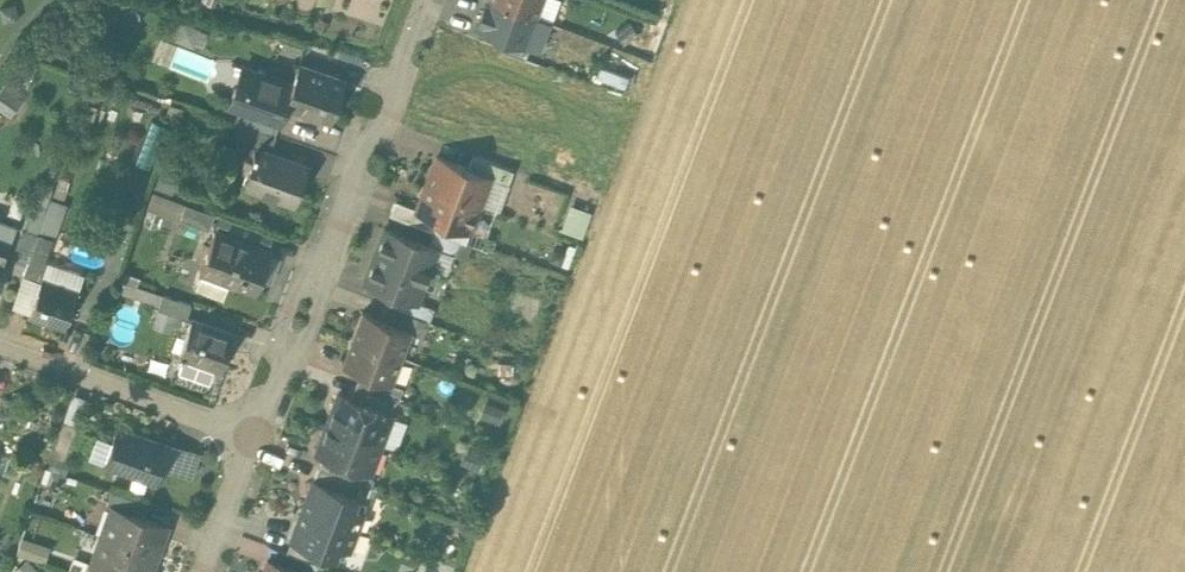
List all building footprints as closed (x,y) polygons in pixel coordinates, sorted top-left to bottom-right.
[(496,0),(486,0),(477,22),(526,41),(536,15),(496,0)] [(536,15),(542,0),(496,0),(536,15)] [(345,78),(299,62),(292,82),(291,83),(299,85),(292,105),(331,119),(338,98),(345,78)] [(292,82),(249,67),(244,82),(235,86),(229,103),(239,106),(279,120),(285,103),(292,105),(299,85),(291,83),(292,82)] [(0,93),(0,105),(13,113),(24,96),(6,84),(0,93)] [(279,120),(239,106),(234,120),(240,122),(274,134),(279,120)] [(274,134),(240,122),(234,138),(258,146),(270,150),(276,134),(274,134)] [(270,150),(258,146),(257,148),(255,147),(254,151),(256,152),(245,183),(283,195),(298,200),(310,164),(270,150)] [(513,169),(473,153),(468,167),(490,175),(490,176),(508,183),(513,169)] [(468,167),(437,155),(427,181),(480,202),(490,176),(490,175),(468,167)] [(480,202),(427,181),(417,207),(417,208),(434,215),(430,228),(433,230),(460,240),(464,241),(469,228),(470,228),(480,202)] [(417,207),(395,198),(390,213),(429,228),(430,228),(434,215),(417,208),(417,207)] [(214,213),(186,203),(181,218),(208,228),(214,213)] [(587,211),(574,206),(565,229),(579,234),(587,211)] [(171,228),(174,211),(147,207),(145,225),(171,228)] [(428,243),(384,226),(364,280),(394,291),(417,300),(438,247),(428,243)] [(22,227),(12,252),(27,257),(32,245),(36,233),(22,227)] [(271,250),(215,230),(201,270),(203,271),(197,288),(224,298),(230,281),(256,290),(271,250)] [(460,240),(433,230),(428,243),(438,247),(454,254),(460,240)] [(52,238),(36,233),(32,245),(47,251),(52,238)] [(47,251),(32,245),(27,257),(22,272),(37,278),(47,251)] [(566,251),(553,246),(551,253),(554,260),(561,263),(566,251)] [(76,290),(43,279),(39,291),(37,290),(30,313),(65,325),(76,290)] [(164,293),(126,280),(122,291),(160,305),(164,293)] [(417,300),(394,291),(389,305),(429,320),(435,306),(417,300)] [(191,303),(164,293),(160,305),(159,308),(175,314),(186,317),(191,303)] [(175,314),(159,308),(153,324),(169,330),(175,314)] [(411,328),(363,310),(353,336),(401,355),(411,328)] [(232,332),(191,318),(179,352),(180,353),(178,359),(181,360),(178,369),(209,381),(215,365),(221,367),(228,348),(226,348),(232,332)] [(401,355),(353,336),(342,363),(391,382),(401,355)] [(509,362),(498,361),(498,372),(508,372),(509,362)] [(396,399),(355,383),(350,397),(391,412),(396,399)] [(350,397),(338,392),(327,421),(381,441),(392,413),(391,412),(350,397)] [(503,408),(490,403),(485,417),(498,422),(503,408)] [(61,418),(49,453),(65,458),(77,424),(61,418)] [(381,441),(327,421),(317,450),(323,453),(365,469),(370,470),(381,441)] [(169,443),(116,425),(111,440),(117,442),(110,462),(104,460),(104,461),(156,480),(169,443)] [(365,469),(323,453),(319,466),(360,482),(365,469)] [(360,482),(319,466),(313,479),(355,495),(360,482)] [(355,495),(313,479),(303,508),(356,528),(363,510),(352,506),(356,495),(355,495)] [(138,499),(111,490),(106,504),(112,506),(134,513),(138,499)] [(134,513),(112,506),(102,534),(156,553),(166,525),(134,513)] [(356,528),(303,508),(291,537),(332,552),(334,553),(338,542),(349,546),(356,528)] [(24,534),(19,551),(47,559),(52,542),(24,534)] [(102,534),(92,563),(118,571),(150,571),(156,553),(102,534)] [(332,552),(291,537),(286,550),(326,566),(332,552)] [(268,558),(263,571),(303,571),(268,558)] [(14,571),(35,571),(36,571),(27,560),(14,571)]
